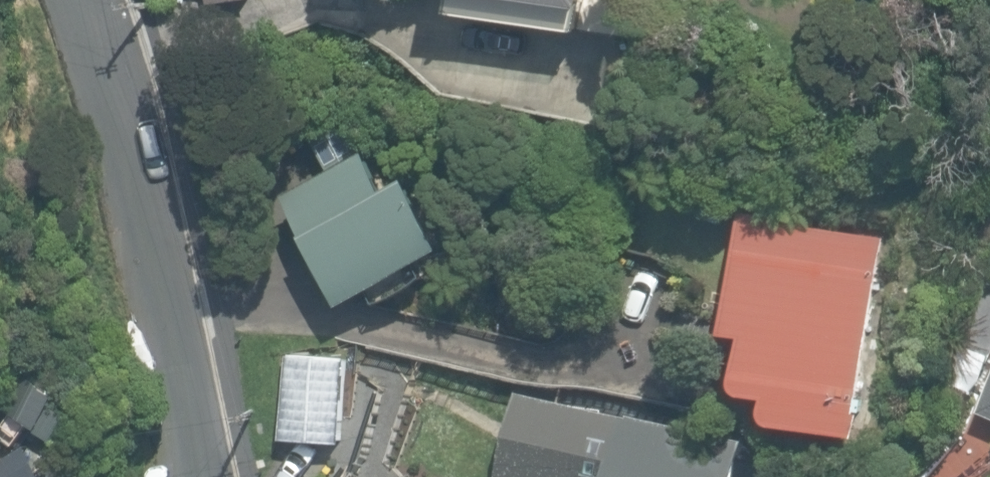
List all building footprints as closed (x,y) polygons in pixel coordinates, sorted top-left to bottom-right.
[(584,30),(588,0),(445,0),(444,13),(584,30)] [(293,194),(349,305),(459,250),(424,182),(402,193),(380,150),(293,194)] [(786,427),(861,438),(864,414),(860,413),(887,239),(762,220),(763,215),(747,213),(728,335),(747,338),(742,378),(740,383),(741,388),(743,392),(747,395),(752,396),(773,400),(771,405),(770,410),(771,415),(774,420),(777,423),(781,426),(786,427)] [(989,360),(989,293),(966,350),(989,360)] [(284,440),(345,444),(350,360),(289,356),(284,440)] [(2,405),(43,430),(63,398),(21,373),(2,405)] [(746,444),(613,414),(599,476),(739,476),(746,444)]
